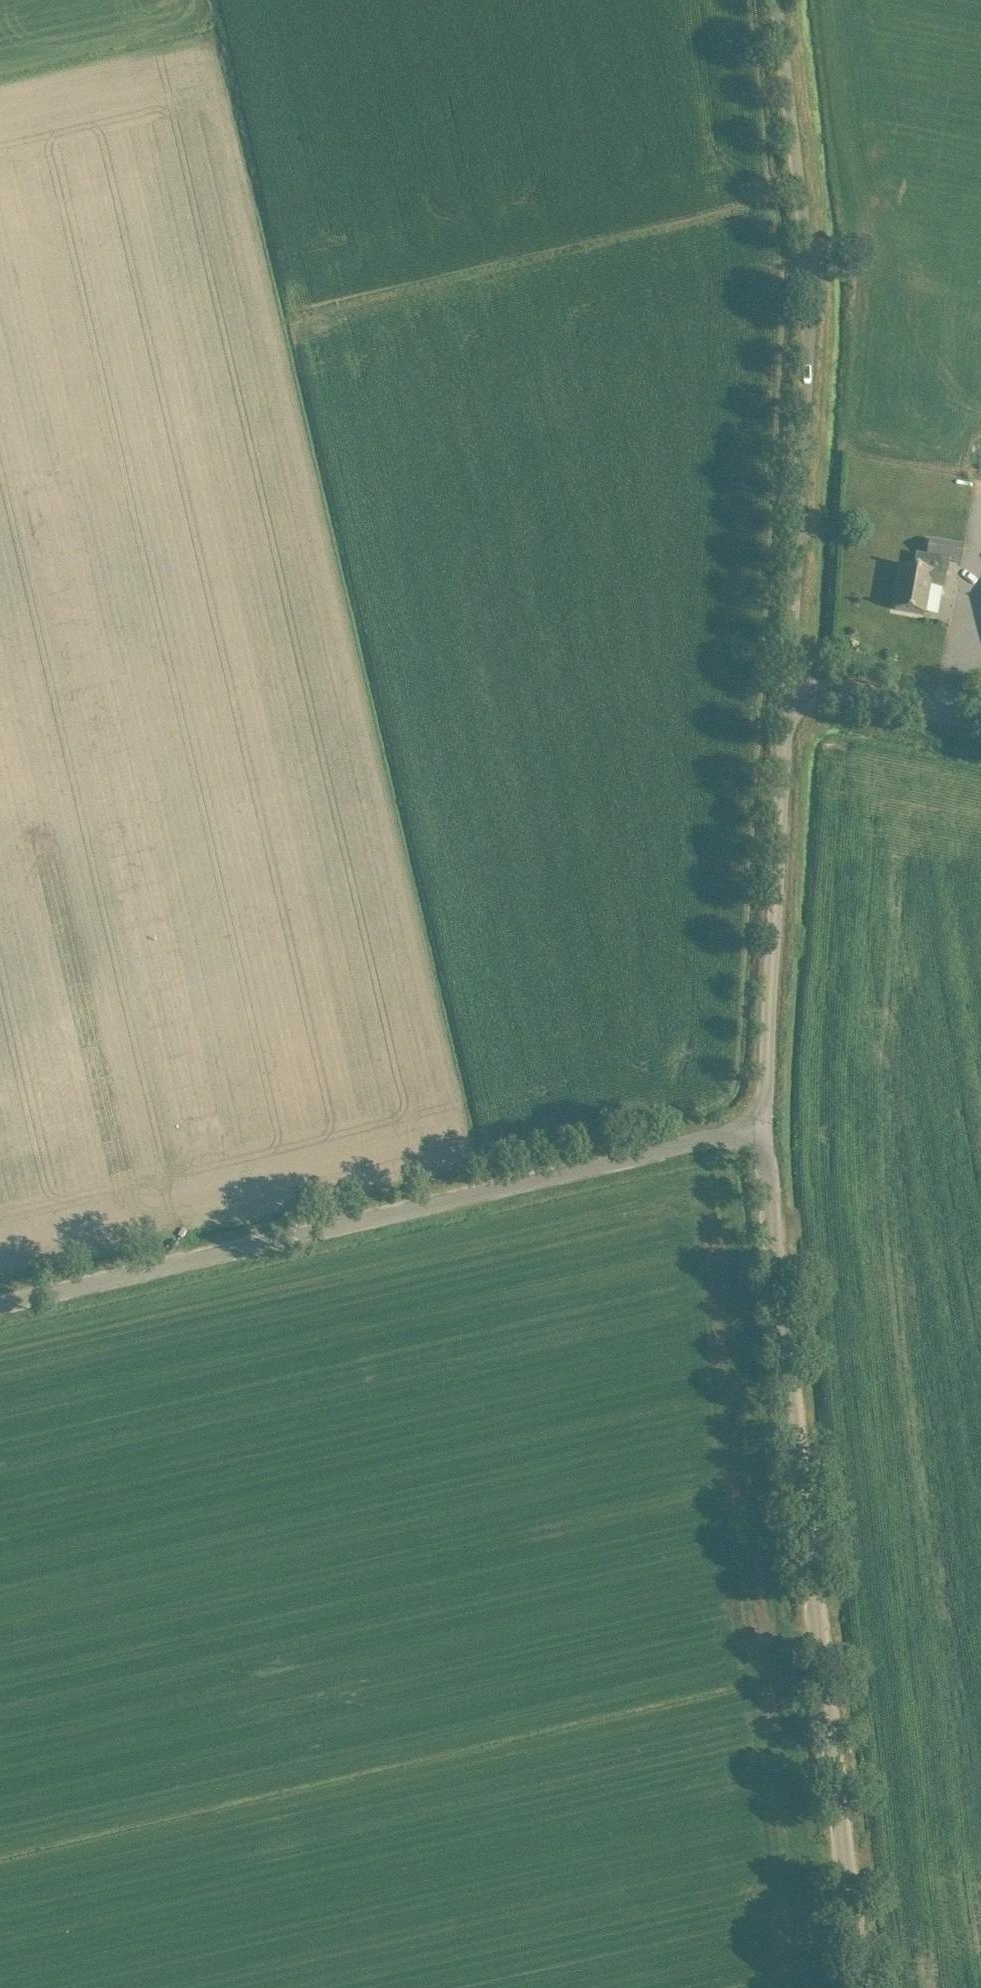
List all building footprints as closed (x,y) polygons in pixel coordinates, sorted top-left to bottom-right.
[(930,540),(927,556),(916,554),(914,567),(903,565),(895,609),(925,614),(930,583),(944,586),(949,560),(962,562),(965,546),(930,540)]
